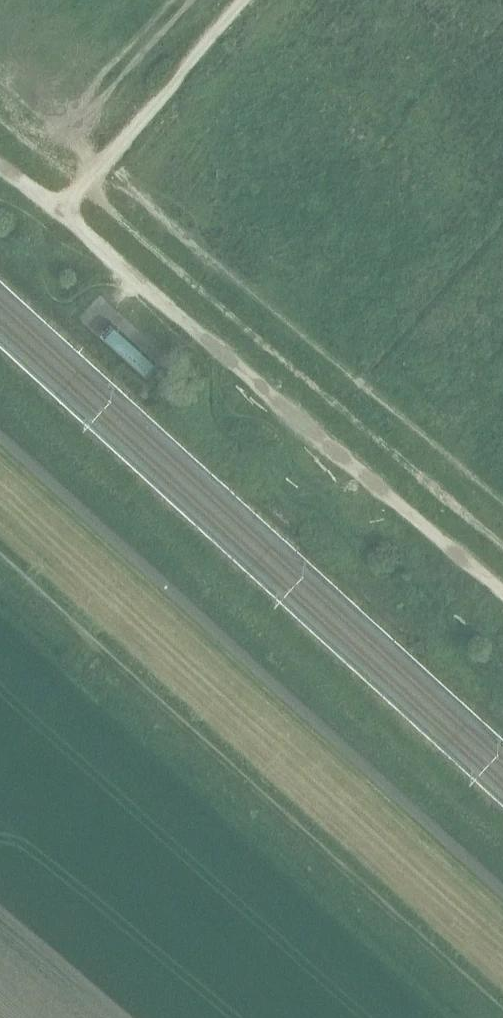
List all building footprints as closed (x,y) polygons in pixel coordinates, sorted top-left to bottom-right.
[(105,335),(146,374),(158,361),(117,322),(105,335)]
